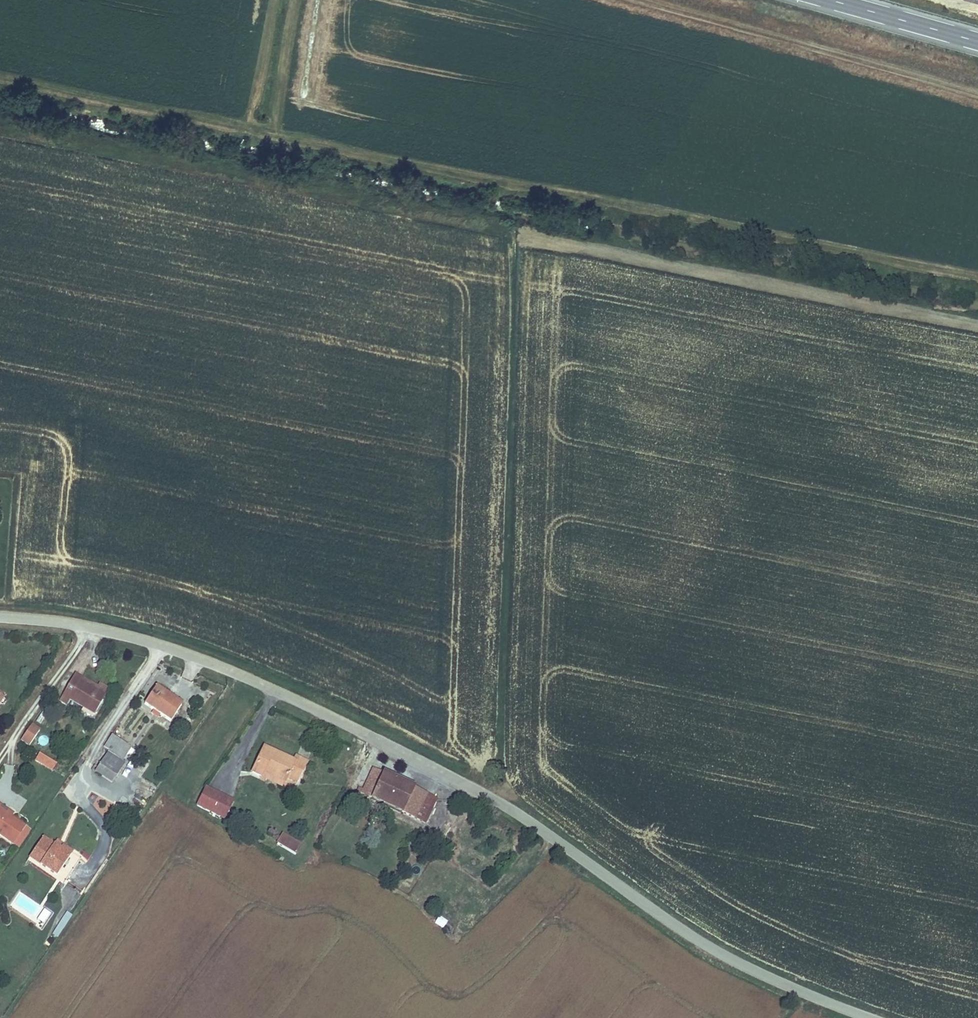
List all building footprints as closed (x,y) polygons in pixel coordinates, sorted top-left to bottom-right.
[(68,697),(74,701),(84,686),(82,685),(79,683),(80,680),(73,675),(57,701),(62,703),(68,697)] [(84,686),(74,701),(92,713),(101,697),(89,689),(84,686)] [(156,689),(144,705),(170,722),(180,707),(165,697),(166,695),(156,689)] [(26,747),(36,733),(28,727),(18,742),(26,747)] [(114,740),(107,749),(122,759),(129,750),(114,740)] [(266,769),(286,778),(290,773),(300,778),(310,759),(298,752),(296,758),(265,743),(254,768),(262,772),(266,769)] [(34,762),(52,773),(57,766),(39,754),(34,762)] [(103,760),(120,771),(125,764),(107,754),(103,760)] [(112,784),(120,771),(103,760),(95,772),(112,784)] [(435,799),(375,768),(362,793),(423,824),(435,799)] [(285,781),(286,778),(266,769),(262,772),(285,781)] [(233,798),(208,785),(198,802),(225,814),(233,798)] [(1,811),(0,812),(0,838),(11,845),(25,828),(1,811)] [(266,836),(272,828),(266,824),(260,832),(266,836)] [(279,833),(272,828),(266,836),(274,842),(279,833)] [(296,856),(302,845),(281,834),(275,846),(296,856)] [(422,843),(443,856),(448,848),(428,836),(422,843)] [(58,853),(51,847),(40,841),(28,859),(64,883),(81,860),(63,847),(58,853)] [(55,841),(51,847),(58,853),(63,847),(55,841)] [(439,917),(435,924),(444,929),(448,922),(439,917)]
